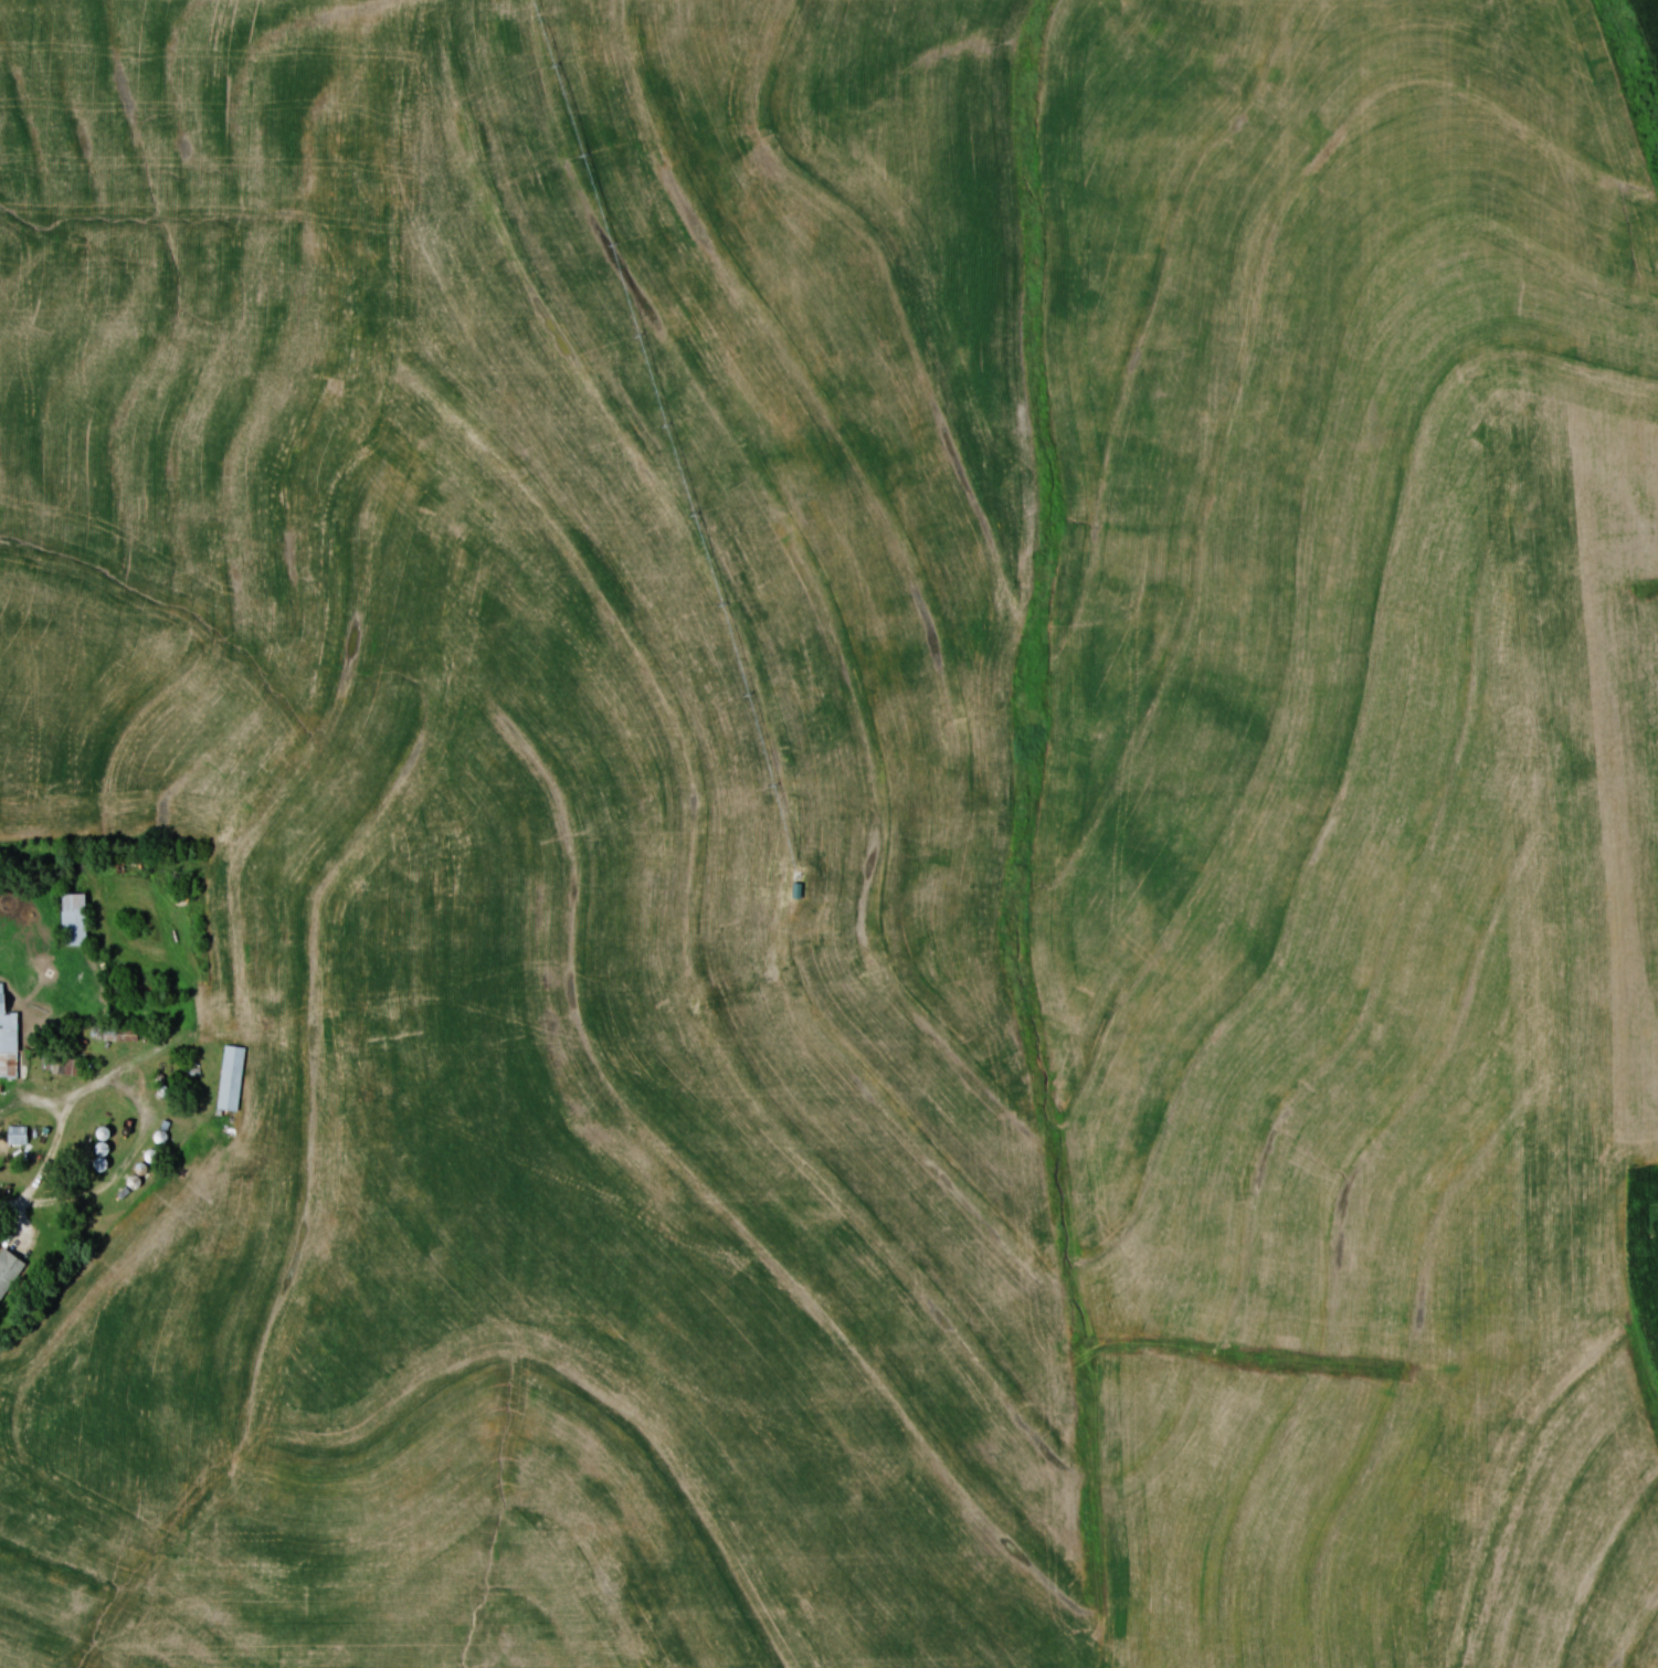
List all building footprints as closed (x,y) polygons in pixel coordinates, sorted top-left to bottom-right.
[(65,894),(65,946),(88,946),(88,894),(65,894)] [(21,1078),(19,1013),(7,1013),(6,983),(0,983),(0,1078),(21,1078)] [(247,1047),(226,1044),(218,1109),(239,1111),(247,1047)] [(82,1075),(82,1060),(65,1059),(64,1074),(82,1075)] [(113,1147),(104,1143),(93,1164),(102,1169),(113,1147)] [(27,1262),(5,1248),(0,1256),(0,1303),(27,1262)]
